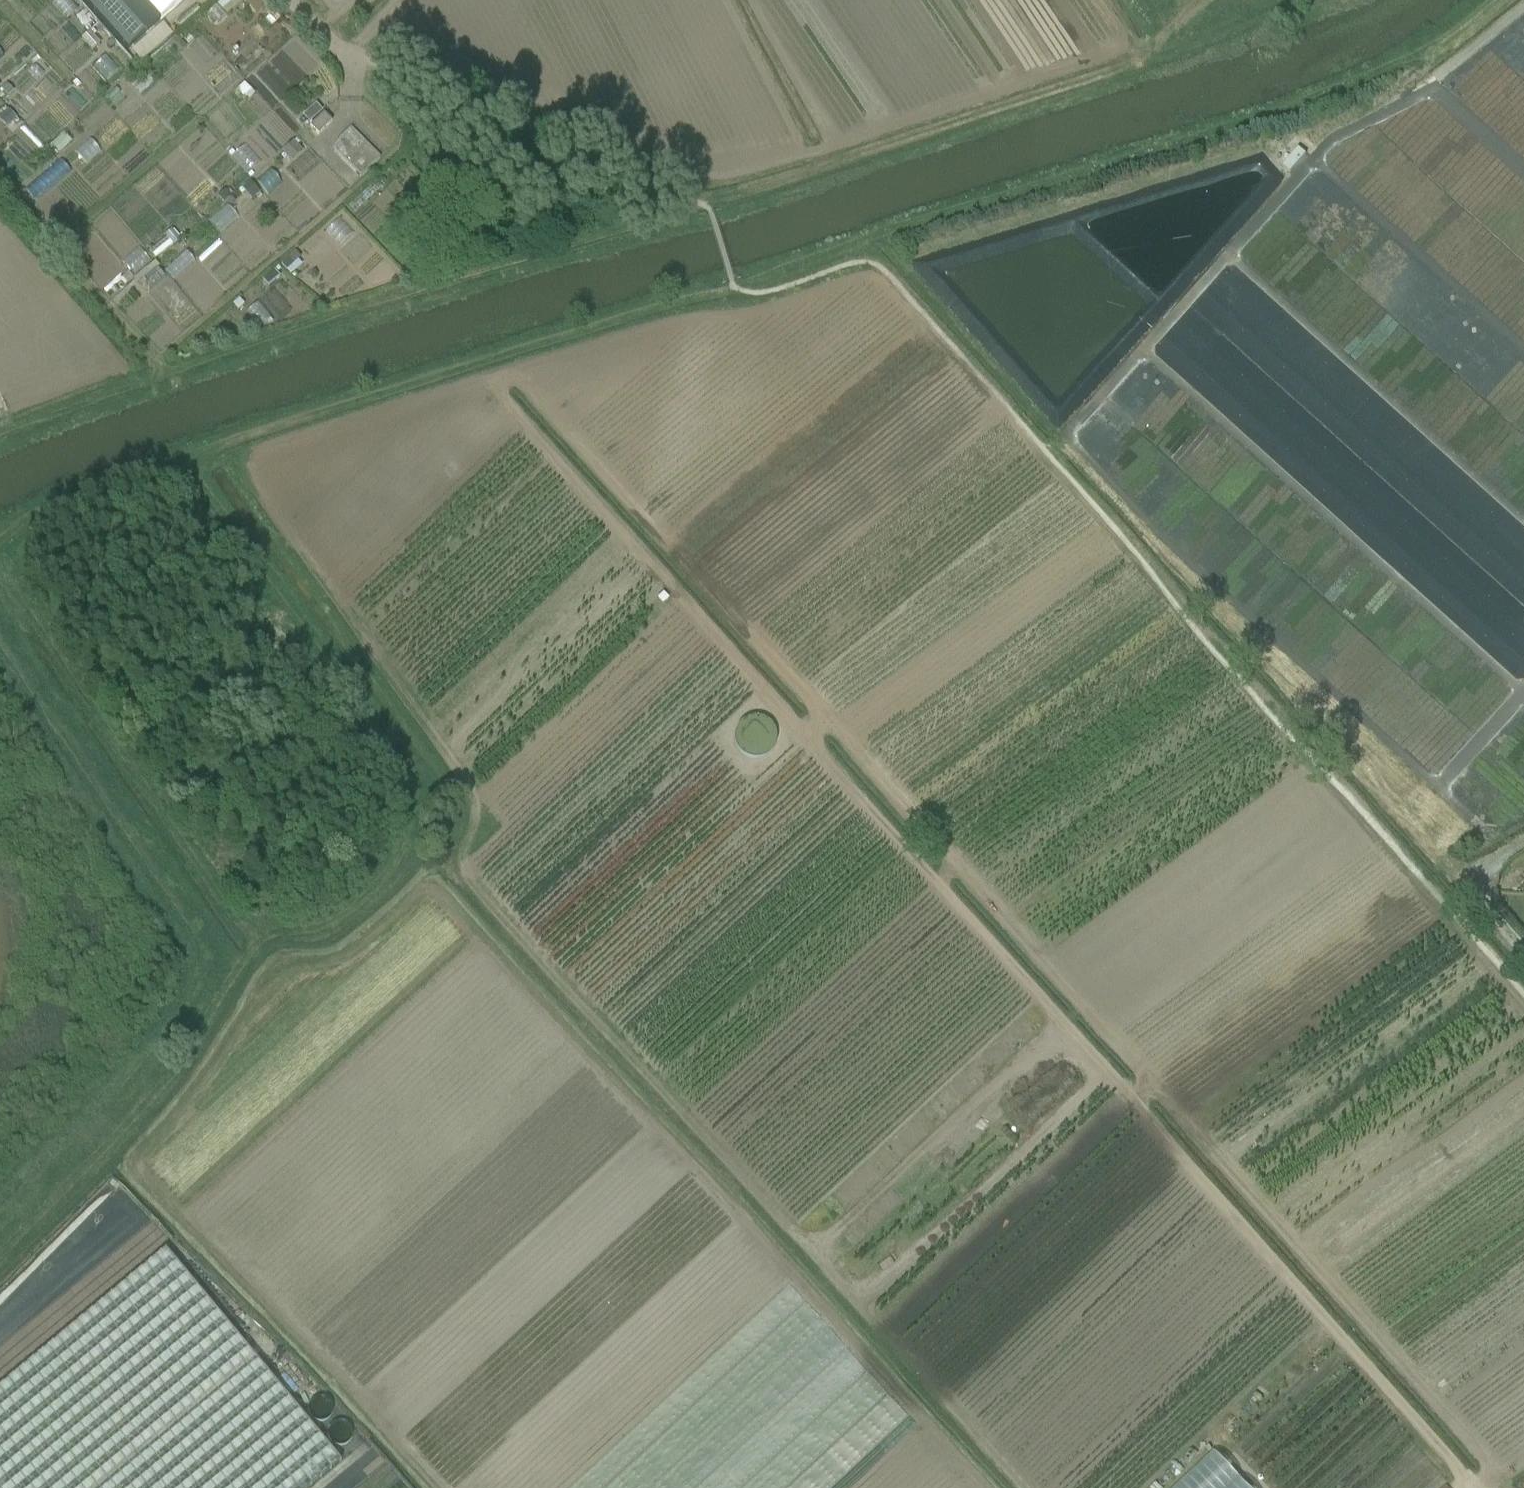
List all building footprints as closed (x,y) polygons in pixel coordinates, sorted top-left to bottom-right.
[(127,50),(159,22),(140,0),(83,0),(127,50)] [(84,11),(76,19),(84,29),(93,21),(84,11)] [(71,55),(77,64),(80,63),(84,68),(103,55),(89,34),(78,41),(82,47),(71,55)] [(114,46),(110,41),(106,46),(110,50),(114,46)] [(261,49),(243,66),(254,78),(272,61),(261,49)] [(148,73),(166,59),(159,50),(141,64),(148,73)] [(286,106),(303,92),(292,78),(275,93),(286,106)] [(0,90),(7,97),(12,91),(5,85),(0,90)] [(316,105),(306,114),(312,121),(323,112),(316,105)] [(16,119),(8,110),(1,117),(9,126),(16,119)] [(318,136),(331,123),(323,114),(309,128),(318,136)] [(379,159),(373,153),(364,144),(350,130),(337,142),(340,146),(334,153),(359,178),(379,159)] [(91,170),(108,156),(96,142),(79,156),(91,170)] [(293,142),(282,152),(290,161),(301,151),(293,142)] [(249,182),(241,189),(251,201),(259,194),(249,182)] [(225,190),(219,196),(223,201),(230,196),(225,190)] [(228,237),(245,221),(232,207),(215,223),(228,237)] [(172,231),(165,236),(173,247),(180,241),(172,231)] [(128,263),(139,278),(158,264),(148,249),(128,263)] [(294,253),(280,265),(286,271),(300,259),(294,253)] [(198,257),(176,272),(186,287),(208,272),(198,257)] [(274,271),(262,281),(268,287),(279,278),(274,271)] [(124,291),(135,285),(130,273),(118,278),(124,291)] [(266,306),(254,314),(264,330),(276,322),(266,306)] [(165,1251),(0,1388),(0,1487),(308,1487),(341,1461),(165,1251)] [(1223,1456),(1188,1487),(1252,1487),(1223,1456)]
